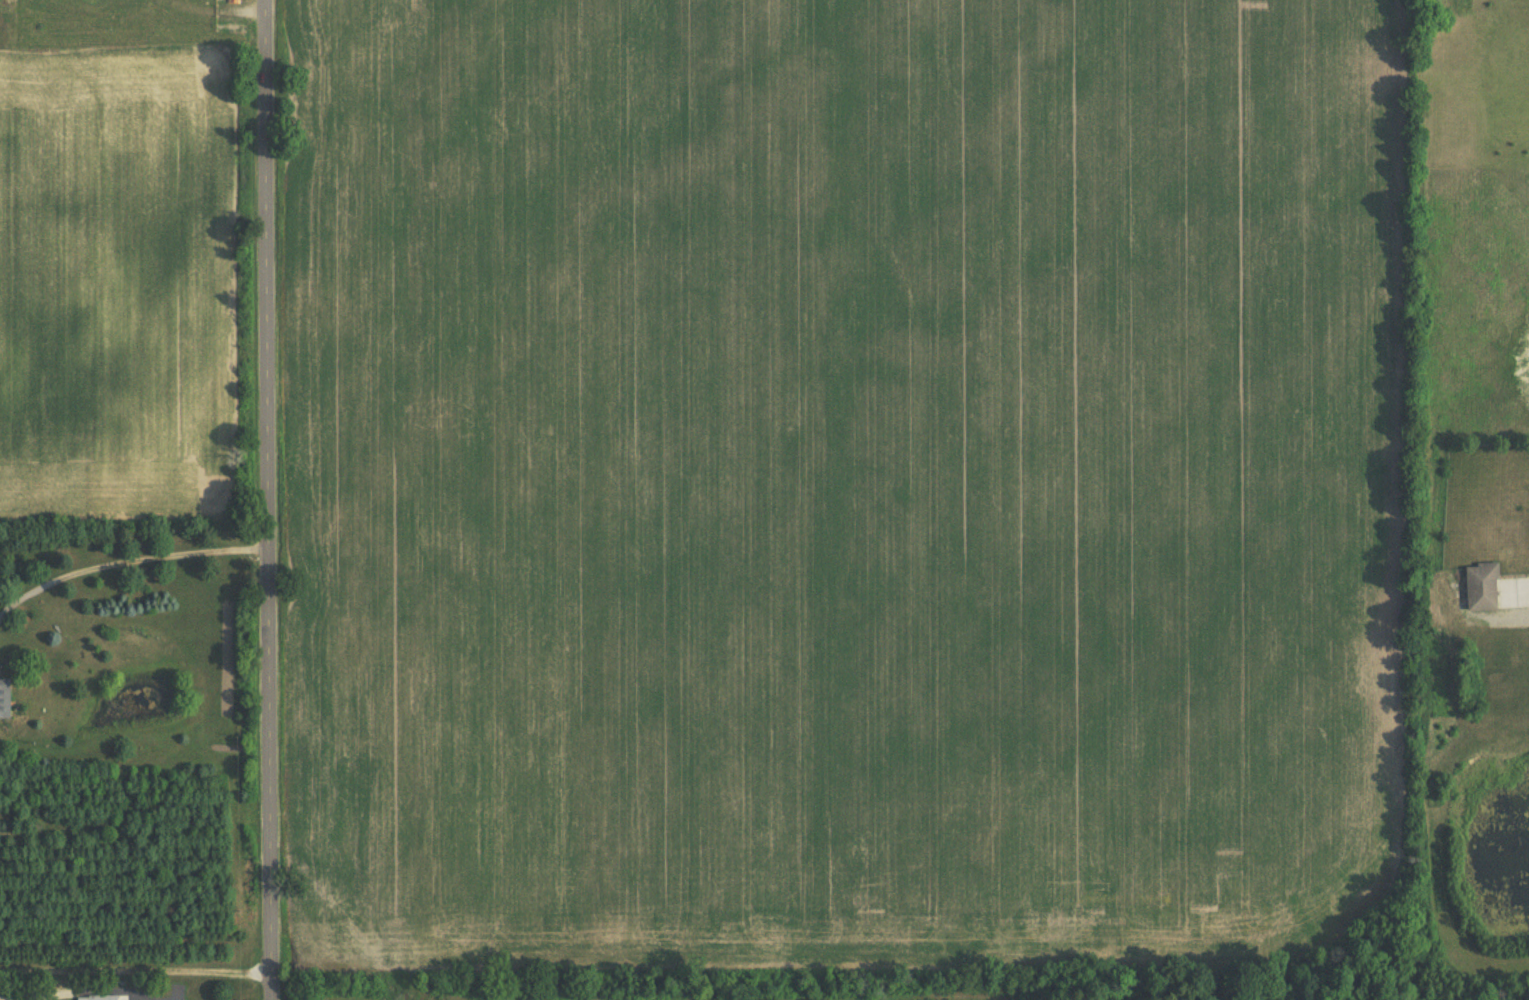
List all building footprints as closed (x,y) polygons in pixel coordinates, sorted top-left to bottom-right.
[(1495,563),(1463,564),(1463,609),(1495,609),(1495,563)] [(15,718),(15,678),(0,678),(0,718),(15,718)]
